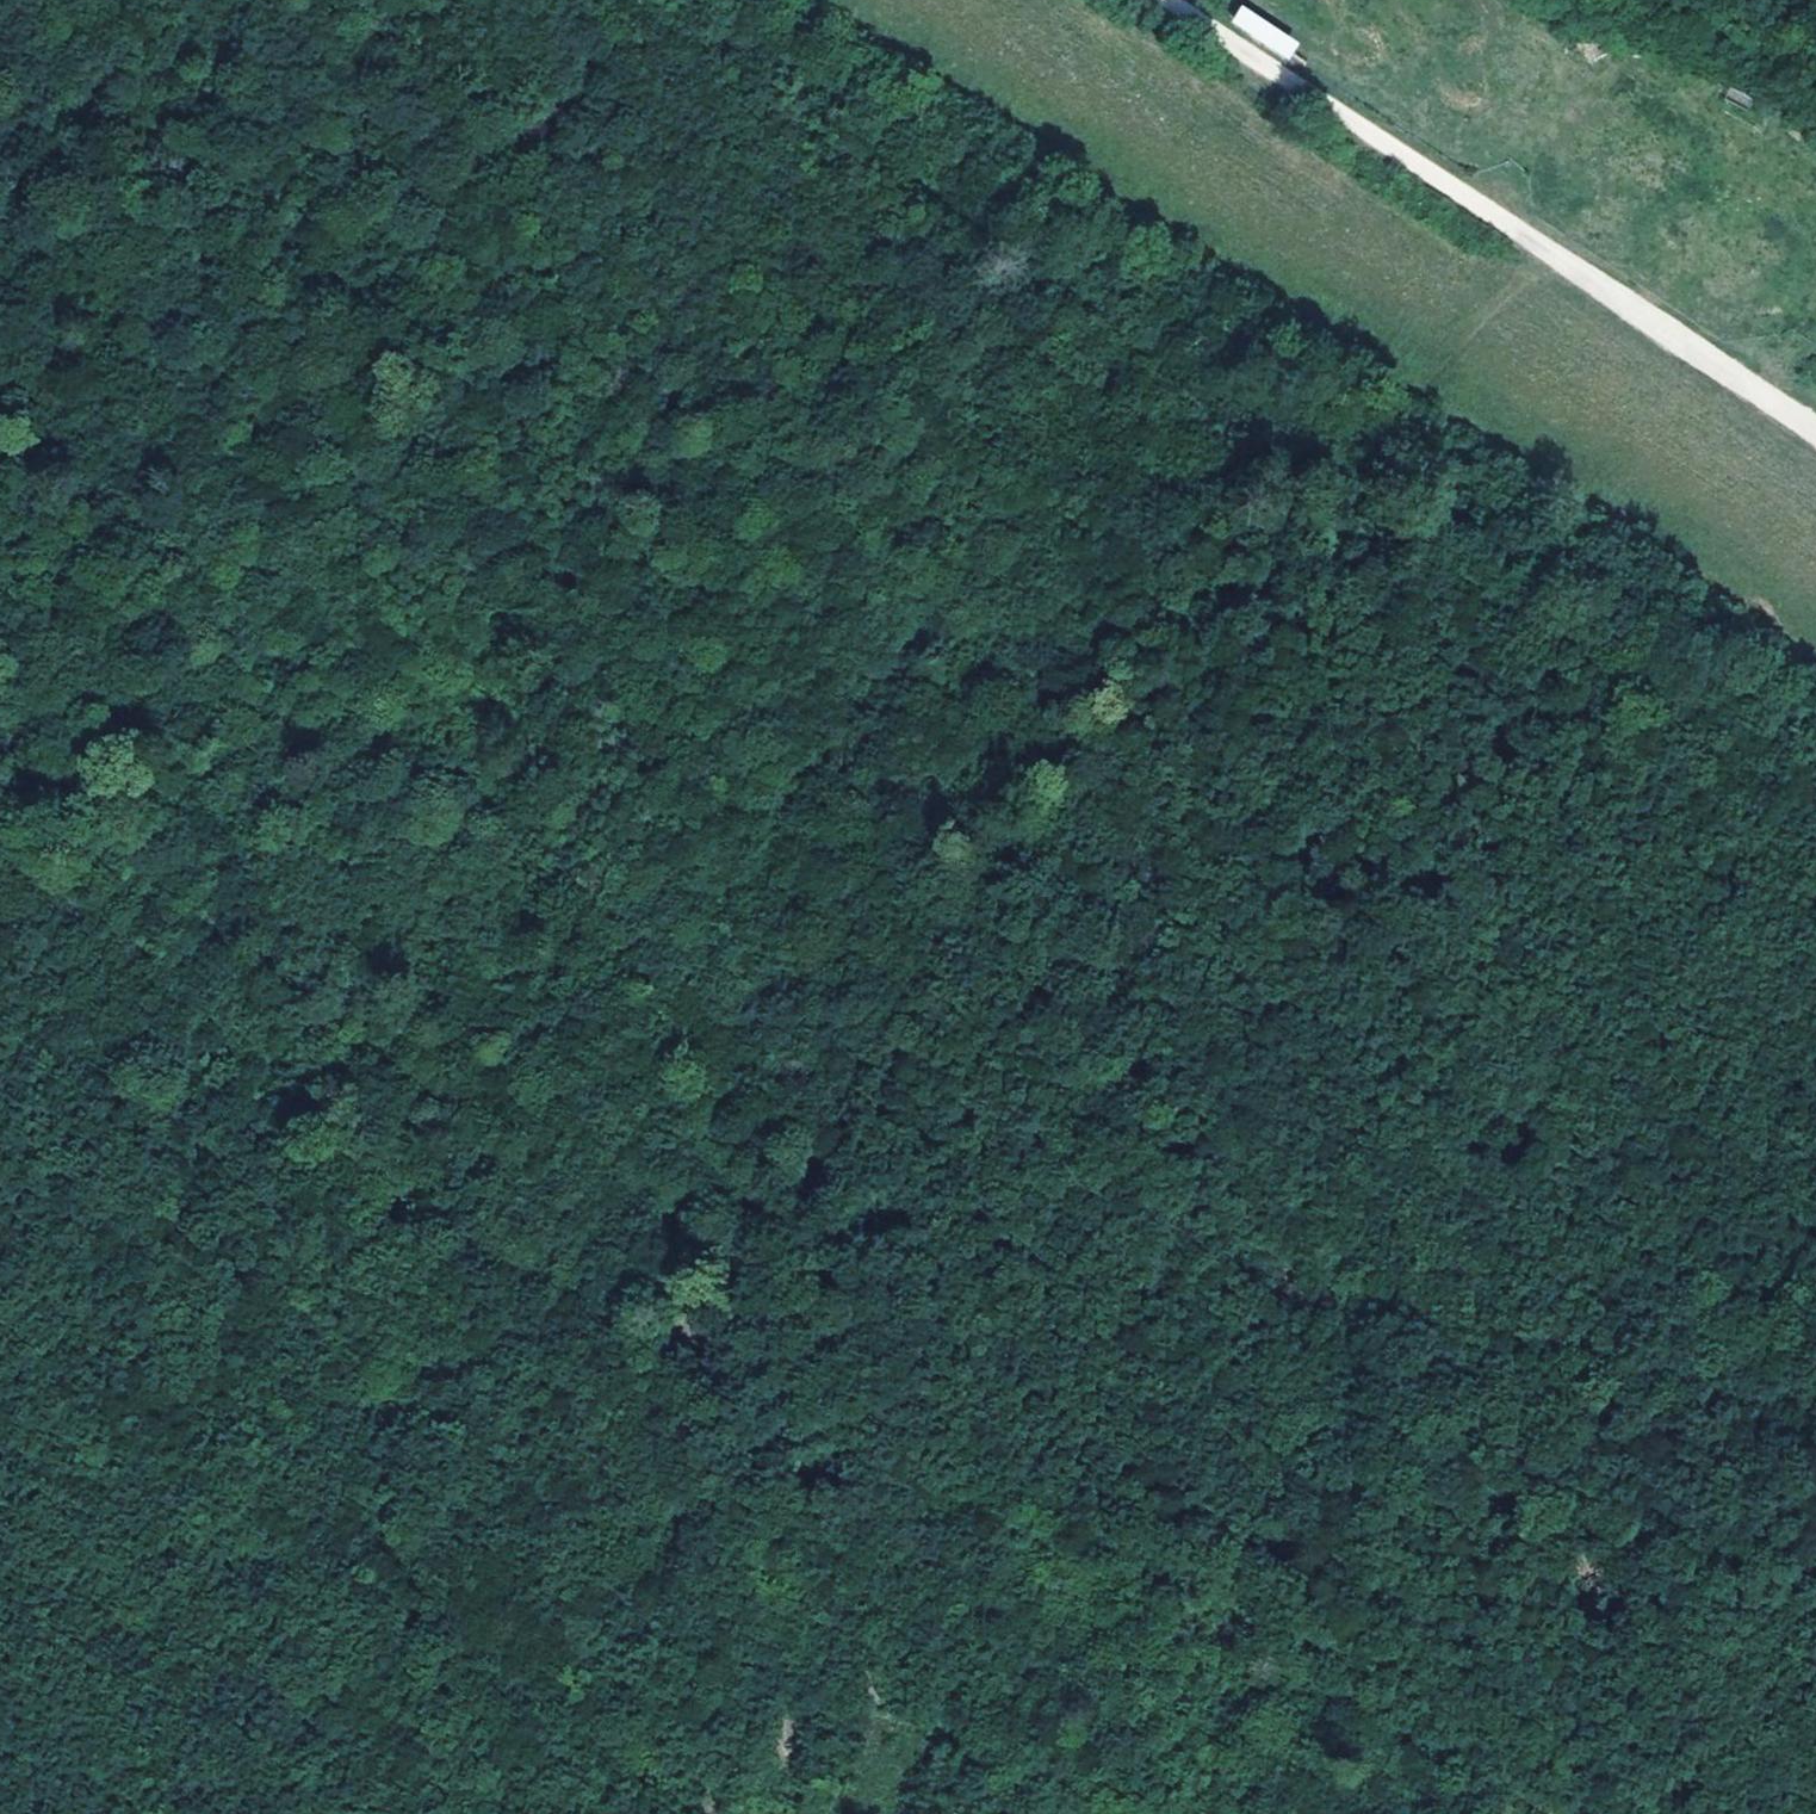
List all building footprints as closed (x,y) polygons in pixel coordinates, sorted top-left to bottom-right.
[(1289,59),(1300,39),(1240,5),(1228,25),(1289,59)]
